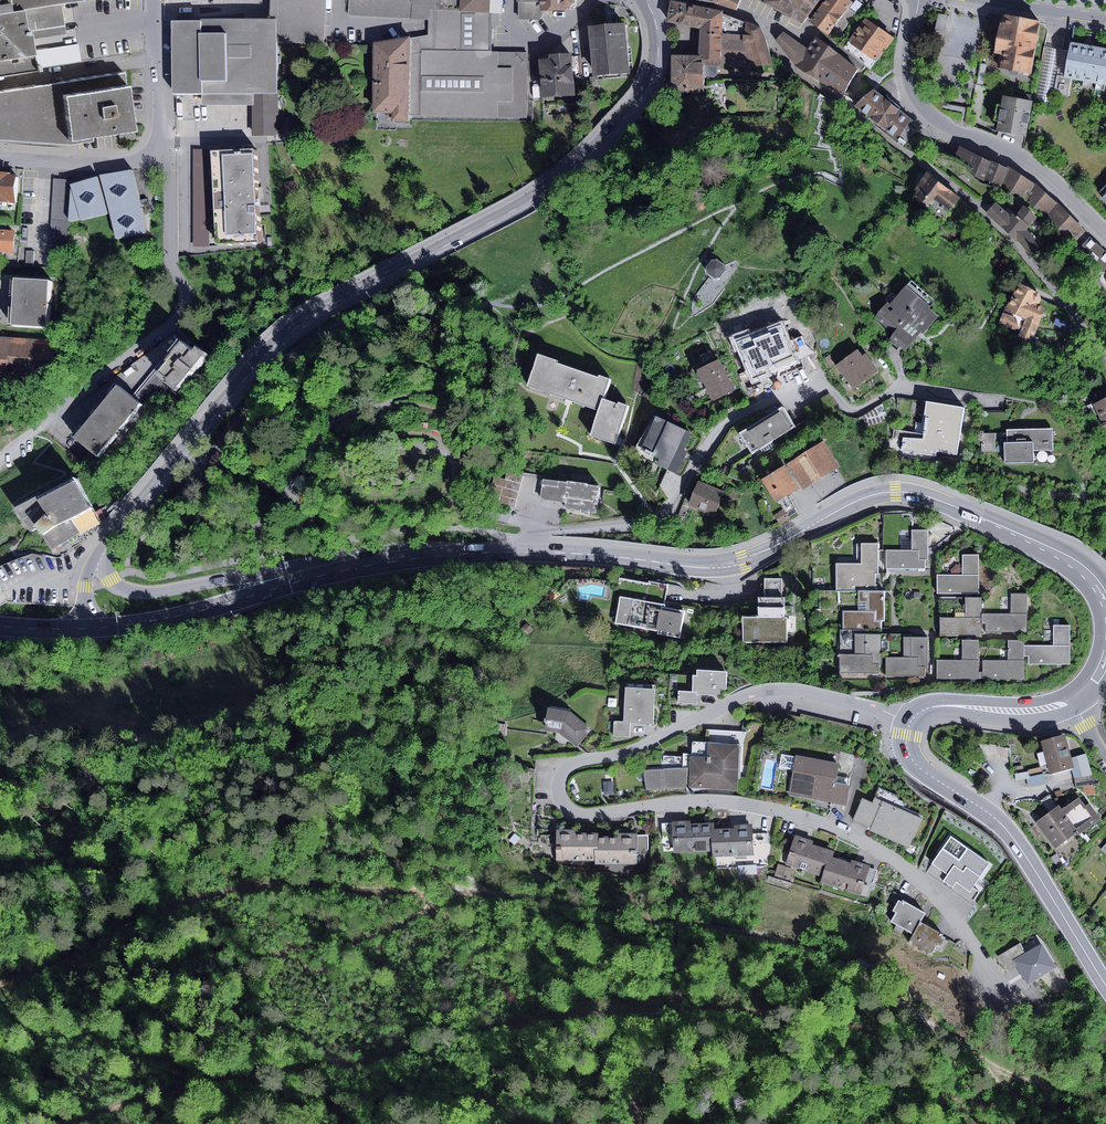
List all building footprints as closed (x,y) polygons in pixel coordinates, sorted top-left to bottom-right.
[(78,60),(76,43),(27,50),(25,38),(60,33),(55,3),(75,0),(0,0),(0,73),(78,60)] [(325,0),(270,0),(269,19),(275,19),(277,41),(323,43),(325,0)] [(414,0),(348,0),(348,15),(413,18),(414,0)] [(413,18),(430,19),(430,10),(490,13),(491,0),(414,0),(413,18)] [(490,13),(492,13),(502,14),(503,0),(491,0),(490,13)] [(546,0),(521,0),(521,21),(541,21),(546,13),(546,0)] [(546,13),(569,13),(569,10),(575,10),(578,6),(578,0),(546,0),(546,13)] [(672,0),(670,0),(665,22),(699,28),(698,57),(721,57),(723,13),(723,11),(672,0)] [(736,10),(740,0),(703,0),(736,10)] [(802,22),(819,0),(759,0),(802,22)] [(849,0),(825,0),(809,21),(828,35),(832,29),(848,8),(852,2),(849,0)] [(848,8),(832,29),(840,34),(855,13),(848,8)] [(429,36),(410,38),(409,73),(409,116),(527,118),(527,52),(491,52),(492,13),(490,13),(430,10),(430,19),(429,36)] [(755,23),(723,13),(721,57),(721,65),(745,68),(773,63),(766,38),(762,29),(755,23)] [(1037,23),(1038,19),(1002,13),(995,52),(1001,53),(998,67),(1028,72),(1029,67),(1032,67),(1040,23),(1037,23)] [(949,16),(940,14),(937,30),(945,31),(948,32),(951,16),(949,16)] [(866,18),(844,48),(870,70),(894,38),(866,18)] [(269,19),(170,21),(171,93),(201,93),(252,93),(277,93),(277,41),(275,19),(269,19)] [(609,24),(589,26),(594,76),(630,73),(625,22),(609,24)] [(783,32),(776,41),(794,63),(806,48),(783,32)] [(806,48),(794,63),(842,94),(858,70),(814,37),(806,48)] [(409,73),(410,38),(373,42),(372,112),(391,112),(391,120),(409,121),(409,116),(409,73)] [(1070,42),(1069,51),(1064,77),(1071,79),(1105,85),(1105,48),(1070,42)] [(1065,51),(1054,49),(1044,47),(1035,101),(1053,104),(1054,95),(1058,76),(1061,77),(1064,77),(1069,51),(1065,51)] [(549,59),(538,59),(541,97),(574,95),(573,83),(574,83),(573,65),(572,65),(571,53),(548,54),(549,59)] [(721,65),(721,57),(698,57),(674,57),(672,89),(699,91),(699,85),(703,85),(703,77),(714,77),(717,74),(717,65),(721,65)] [(987,65),(981,64),(977,84),(983,85),(987,65)] [(303,66),(284,66),(284,80),(303,80),(303,66)] [(0,90),(0,138),(69,143),(91,140),(90,135),(110,132),(131,129),(122,71),(0,90)] [(1071,79),(1064,77),(1061,77),(1058,76),(1054,95),(1068,98),(1071,79)] [(597,80),(590,80),(591,93),(598,92),(597,80)] [(911,119),(875,91),(856,108),(897,140),(911,119)] [(252,93),(201,93),(201,105),(252,105),(252,93)] [(278,114),(277,93),(252,93),(252,105),(253,136),(276,135),(276,133),(283,133),(283,114),(278,114)] [(1032,100),(1002,95),(996,130),(1026,135),(1032,100)] [(558,104),(548,104),(549,115),(559,114),(558,104)] [(990,161),(960,146),(956,156),(969,163),(968,166),(976,177),(984,181),(985,179),(999,185),(1007,167),(991,160),(990,161)] [(254,192),(252,148),(210,151),(215,243),(257,240),(254,192)] [(209,149),(193,149),(193,247),(209,247),(209,149)] [(1008,166),(1007,167),(999,185),(1025,201),(1046,222),(1071,246),(1086,231),(1063,210),(1035,183),(1008,166)] [(116,239),(148,234),(143,208),(133,169),(102,175),(112,213),(116,239)] [(0,204),(1,202),(13,202),(15,176),(9,175),(10,172),(0,171),(0,204)] [(948,211),(958,196),(924,171),(912,188),(915,191),(912,195),(925,205),(930,198),(948,211)] [(83,221),(110,214),(100,177),(72,185),(83,221)] [(72,179),(53,178),(48,264),(66,265),(72,179)] [(295,181),(283,183),(286,199),(298,197),(295,181)] [(70,222),(81,219),(72,189),(70,222)] [(1034,251),(1043,242),(1028,226),(1036,217),(1023,204),(1015,213),(999,197),(990,206),(1034,251)] [(13,230),(0,229),(0,252),(12,252),(13,230)] [(1105,268),(1105,252),(1090,237),(1078,250),(1102,273),(1105,268)] [(34,251),(26,250),(25,265),(33,266),(34,251)] [(714,278),(720,277),(725,270),(724,264),(717,260),(712,261),(707,267),(708,273),(714,278)] [(1068,267),(1065,274),(1077,279),(1080,272),(1068,267)] [(12,278),(9,325),(44,327),(45,304),(47,280),(12,278)] [(1036,291),(1016,282),(1003,310),(1025,319),(1024,322),(1003,312),(998,323),(1019,332),(1016,340),(1031,345),(1046,307),(1039,304),(1041,299),(1039,292),(1036,291)] [(886,304),(873,318),(892,334),(888,339),(904,353),(921,333),(923,335),(938,317),(929,309),(930,308),(905,286),(889,306),(886,304)] [(397,296),(393,298),(392,301),(394,305),(398,305),(401,304),(402,300),(400,297),(397,296)] [(828,299),(824,307),(835,311),(838,303),(828,299)] [(1056,318),(1053,324),(1068,331),(1071,325),(1056,318)] [(781,322),(734,340),(751,382),(770,375),(768,369),(795,358),(781,322)] [(57,340),(0,337),(0,383),(2,383),(2,377),(55,380),(57,340)] [(172,355),(156,376),(172,388),(177,391),(206,353),(197,347),(194,351),(182,342),(172,355)] [(1091,348),(1079,357),(1085,364),(1096,355),(1091,348)] [(857,349),(835,365),(853,389),(878,371),(865,353),(861,356),(857,349)] [(171,354),(135,399),(141,404),(152,412),(172,388),(156,376),(172,355),(171,354)] [(556,360),(537,354),(525,387),(598,411),(602,399),(609,378),(598,375),(597,377),(556,363),(556,360)] [(829,355),(824,358),(829,365),(834,362),(829,355)] [(719,360),(696,371),(712,401),(734,390),(719,360)] [(119,386),(76,439),(98,457),(115,437),(141,404),(135,399),(119,386)] [(692,395),(688,398),(692,405),(697,402),(692,395)] [(1093,403),(1105,430),(1105,397),(1093,403)] [(617,404),(602,399),(598,411),(590,435),(614,444),(627,405),(618,402),(617,404)] [(957,455),(964,408),(926,401),(924,414),(923,414),(920,434),(894,429),(892,438),(903,442),(901,452),(936,456),(936,451),(957,455)] [(141,404),(115,437),(126,445),(152,412),(141,404)] [(771,441),(795,427),(782,407),(739,433),(752,453),(756,451),(771,441)] [(691,434),(657,417),(641,449),(661,458),(657,465),(676,474),(687,451),(683,449),(691,434)] [(1053,451),(1052,429),(1027,430),(1006,430),(1007,444),(1003,444),(1004,464),(1032,463),(1032,451),(1053,451)] [(995,452),(995,433),(981,433),(982,452),(995,452)] [(771,441),(756,451),(759,456),(774,446),(771,441)] [(823,442),(788,464),(803,489),(839,466),(823,442)] [(218,452),(210,463),(215,466),(220,470),(228,459),(218,452)] [(784,466),(761,480),(776,502),(798,488),(784,466)] [(482,500),(515,509),(524,476),(508,472),(506,480),(494,477),(493,484),(486,482),(482,500)] [(72,478),(37,496),(38,499),(73,481),(72,478)] [(596,513),(598,486),(587,485),(587,483),(566,481),(566,482),(542,479),(540,499),(565,502),(564,508),(596,513)] [(89,507),(73,481),(38,499),(37,496),(13,508),(30,531),(35,528),(52,549),(79,532),(72,517),(89,507)] [(726,492),(698,481),(687,506),(715,517),(726,492)] [(733,488),(730,497),(739,500),(742,492),(733,488)] [(98,523),(89,507),(72,517),(79,532),(98,523)] [(784,510),(774,515),(780,524),(789,518),(784,510)] [(911,550),(886,550),(886,568),(925,568),(925,560),(928,560),(928,530),(911,529),(911,550)] [(879,543),(862,543),(862,565),(837,565),(837,590),(858,590),(875,590),(875,573),(879,573),(879,543)] [(937,575),(937,593),(979,593),(978,554),(962,554),(962,575),(937,575)] [(619,594),(664,602),(667,585),(648,581),(648,584),(620,579),(618,595),(619,594)] [(781,579),(765,579),(765,598),(781,598),(781,579)] [(843,611),(843,629),(856,629),(856,634),(881,634),(881,621),(884,621),(884,590),(875,590),(858,590),(858,611),(843,611)] [(664,602),(619,594),(614,623),(657,630),(656,633),(678,637),(683,611),(663,608),(664,602)] [(986,632),(1027,632),(1027,594),(1011,594),(1011,614),(981,613),(981,624),(986,624),(986,632)] [(940,637),(981,637),(981,624),(981,613),(981,597),(965,597),(965,617),(939,617),(940,637)] [(742,618),(742,643),(787,642),(787,617),(784,617),(784,598),(781,598),(765,598),(759,598),(759,618),(742,618)] [(1024,656),(1029,656),(1029,664),(1059,664),(1070,664),(1070,625),(1053,625),(1053,645),(1024,645),(1024,656)] [(839,673),(879,673),(879,664),(881,664),(881,634),(856,634),(854,634),(854,654),(839,654),(839,673)] [(886,677),(925,677),(925,667),(928,667),(928,637),(903,637),(903,657),(886,657),(886,677)] [(937,679),(979,679),(979,640),(962,640),(962,660),(937,660),(937,679)] [(983,661),(984,679),(1024,679),(1024,656),(1024,640),(1008,640),(1008,660),(983,661)] [(726,690),(727,670),(696,669),(696,676),(693,676),(693,692),(679,692),(679,703),(698,704),(698,695),(721,696),(721,690),(726,690)] [(653,724),(655,685),(625,684),(623,722),(613,721),(613,736),(629,737),(630,723),(653,724)] [(560,733),(577,746),(591,729),(571,712),(548,707),(544,730),(560,733)] [(507,736),(508,724),(490,722),(489,734),(507,736)] [(1049,774),(1073,767),(1070,758),(1064,733),(1039,740),(1049,774)] [(689,788),(737,789),(738,744),(692,741),(692,753),(682,753),(683,768),(644,770),(646,791),(689,788)] [(1076,778),(1091,775),(1093,775),(1086,753),(1070,758),(1073,767),(1076,778)] [(787,794),(845,805),(849,785),(834,782),(838,763),(794,754),(794,756),(781,754),(778,767),(792,769),(787,794)] [(1042,768),(1029,770),(1032,785),(1045,783),(1042,768)] [(1076,778),(1074,778),(1076,787),(1093,783),(1091,775),(1076,778)] [(1049,812),(1058,805),(1049,794),(1040,801),(1049,812)] [(1079,797),(1062,809),(1078,831),(1080,835),(1101,819),(1089,804),(1086,806),(1079,797)] [(870,827),(881,801),(874,798),(872,802),(862,798),(853,819),(870,827)] [(920,818),(881,801),(870,827),(868,831),(907,848),(920,818)] [(1049,812),(1035,822),(1054,849),(1078,831),(1062,809),(1058,805),(1049,812)] [(674,852),(711,851),(710,829),(710,822),(689,823),(689,820),(672,821),(672,823),(674,851),(674,852)] [(674,851),(672,823),(661,824),(663,851),(674,851)] [(733,828),(710,829),(711,851),(711,857),(753,855),(751,823),(732,824),(733,828)] [(555,860),(596,860),(596,836),(596,832),(573,832),(573,829),(555,829),(555,860)] [(616,836),(596,836),(596,860),(596,863),(635,863),(635,835),(635,833),(616,833),(616,836)] [(648,835),(635,835),(635,863),(648,863),(648,835)] [(784,864),(821,876),(828,856),(831,857),(833,851),(811,843),(812,841),(794,835),(784,864)] [(950,837),(932,864),(947,874),(942,880),(952,887),(955,882),(969,892),(989,862),(950,837)] [(849,863),(831,857),(828,856),(821,876),(819,882),(859,895),(869,865),(850,859),(849,863)] [(778,865),(774,877),(793,883),(795,878),(791,877),(793,870),(778,865)] [(638,870),(627,870),(627,880),(638,880),(638,870)] [(895,913),(902,900),(904,897),(893,891),(884,906),(895,913)] [(890,922),(913,934),(920,922),(925,913),(902,900),(895,913),(890,922)] [(943,934),(920,922),(913,934),(909,942),(932,955),(934,951),(942,936),(943,934)] [(956,943),(942,936),(934,951),(948,958),(956,943)] [(1008,971),(1016,966),(1012,960),(1024,953),(1018,943),(998,955),(1008,971)] [(1024,953),(1012,960),(1016,966),(1027,984),(1055,967),(1040,943),(1024,953)] [(859,958),(856,962),(866,969),(871,965),(859,958)]
